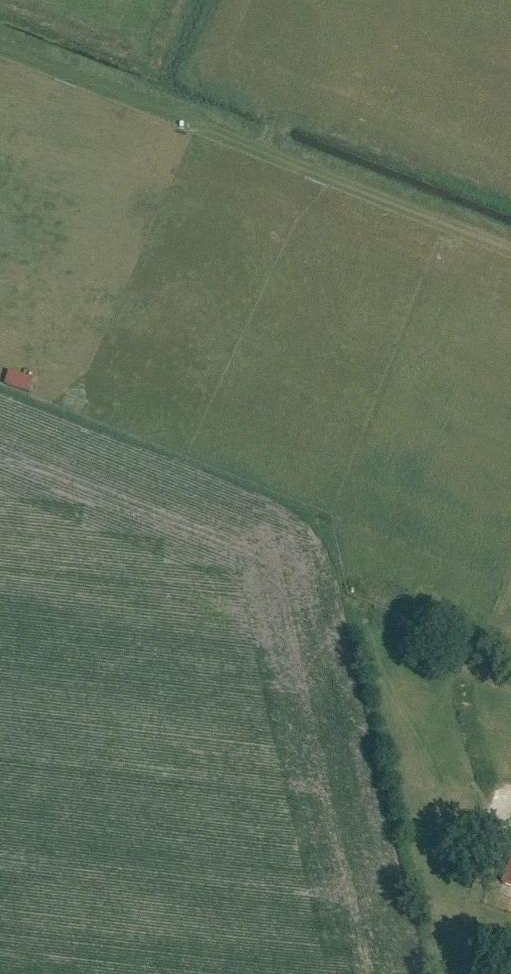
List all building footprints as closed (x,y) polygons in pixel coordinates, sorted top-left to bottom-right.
[(510,889),(510,859),(502,886),(510,889)]
